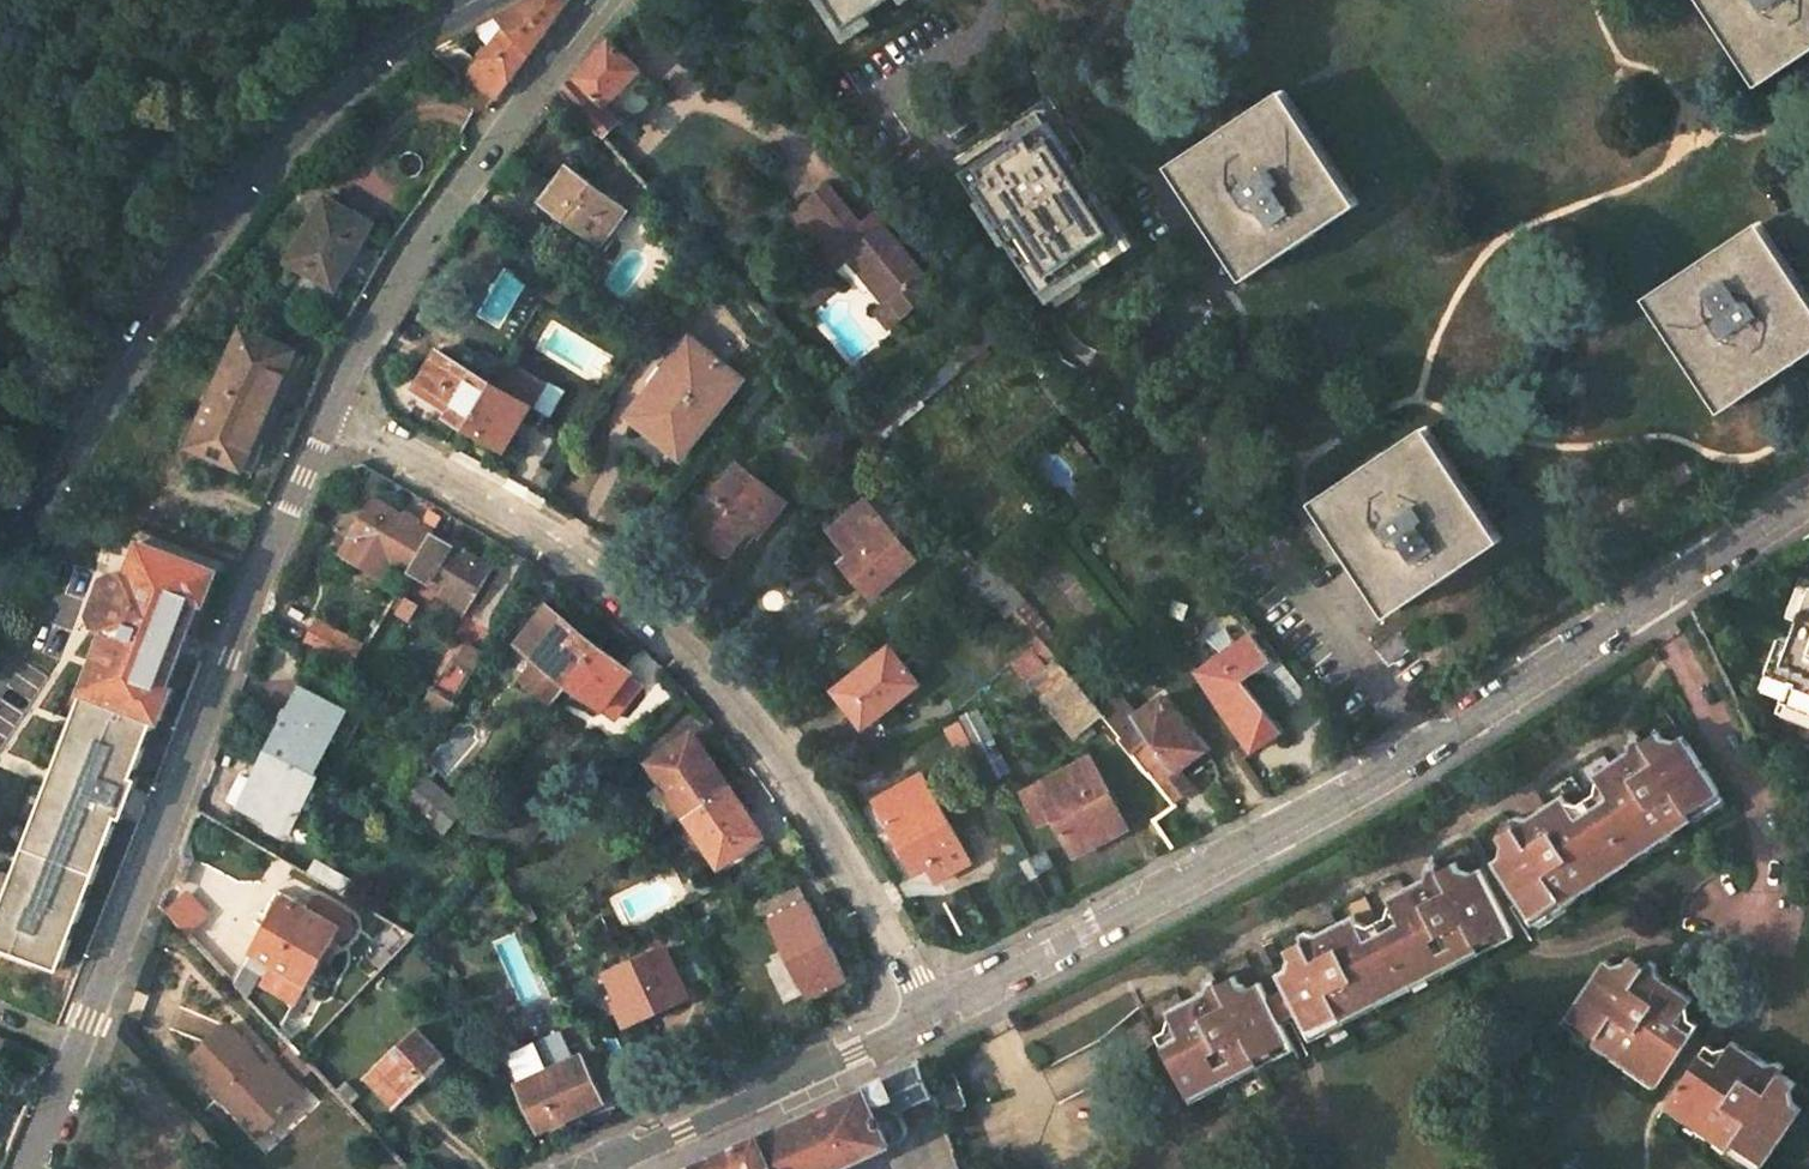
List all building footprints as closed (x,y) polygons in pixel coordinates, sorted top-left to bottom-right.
[(569,3),(567,0),(529,0),(499,16),(497,17),(509,40),(468,79),(497,99),(531,53),(569,3)] [(870,9),(845,25),(828,0),(818,0),(847,42),(878,21),(870,9)] [(845,25),(870,9),(883,0),(828,0),(845,25)] [(1762,73),(1800,47),(1804,54),(1808,50),(1808,0),(1713,0),(1762,73)] [(611,37),(564,88),(598,127),(614,113),(602,100),(637,63),(611,37)] [(1181,167),(1248,266),(1285,242),(1290,248),(1314,232),(1310,226),(1348,200),(1281,100),(1243,125),(1239,119),(1214,135),(1219,141),(1181,167)] [(1007,136),(1011,141),(1046,118),(1042,112),(1007,136)] [(1047,291),(1127,238),(1108,209),(1047,117),(1046,118),(1011,141),(964,172),(983,200),(1009,240),(1045,292),(1047,291)] [(570,164),(543,199),(601,243),(628,207),(570,164)] [(850,252),(886,297),(872,310),(884,326),(894,319),(899,325),(909,318),(903,310),(924,293),(911,278),(919,271),(880,222),(864,235),(854,221),(823,183),(790,210),(824,252),(840,240),(850,252)] [(289,260),(335,287),(371,223),(326,196),(289,260)] [(1009,240),(983,200),(976,205),(1003,244),(1009,240)] [(1127,238),(1047,291),(1053,301),(1141,243),(1115,204),(1108,209),(1127,238)] [(880,222),(869,209),(854,221),(864,235),(880,222)] [(1724,398),(1762,373),(1767,380),(1791,363),(1787,357),(1808,342),(1808,309),(1758,231),(1721,256),(1716,250),(1691,266),(1696,273),(1658,298),(1724,398)] [(840,240),(824,252),(834,264),(850,252),(840,240)] [(932,287),(919,271),(911,278),(924,293),(932,287)] [(990,309),(967,328),(980,343),(991,334),(1003,324),(990,309)] [(243,326),(191,444),(242,467),(294,349),(243,326)] [(967,328),(944,347),(957,362),(980,343),(967,328)] [(740,379),(689,339),(653,385),(658,389),(639,412),(683,447),(677,453),(679,455),(740,379)] [(254,472),(306,354),(294,349),(242,467),(254,472)] [(504,447),(539,385),(503,365),(492,383),(491,382),(499,370),(467,352),(460,365),(436,351),(415,389),(451,409),(448,415),(466,426),(504,447)] [(1325,502),(1391,603),(1428,578),(1433,584),(1458,568),(1453,561),(1491,537),(1425,436),(1387,462),(1382,454),(1358,471),(1362,478),(1325,502)] [(787,499),(741,461),(702,509),(739,539),(751,523),(761,531),(787,499)] [(870,496),(834,526),(854,549),(845,556),(875,591),(919,554),(870,496)] [(390,558),(411,570),(432,533),(372,498),(365,509),(352,501),(336,528),(351,537),(355,531),(394,553),(390,558)] [(434,578),(473,601),(492,568),(432,533),(411,570),(431,582),(434,578)] [(234,536),(226,553),(240,559),(248,542),(234,536)] [(59,969),(118,815),(123,817),(138,777),(133,776),(155,718),(160,720),(171,691),(166,690),(199,600),(205,602),(217,570),(142,542),(129,576),(109,626),(85,691),(71,727),(64,746),(55,768),(39,762),(17,820),(33,826),(0,913),(0,946),(59,969)] [(1019,605),(979,560),(960,576),(1000,622),(1019,605)] [(105,576),(91,613),(98,623),(109,626),(129,576),(117,571),(105,576)] [(598,646),(565,619),(548,606),(517,645),(521,649),(536,660),(520,680),(552,705),(567,684),(598,646)] [(1796,641),(1784,636),(1764,689),(1785,699),(1784,704),(1808,715),(1808,606),(1796,641)] [(304,640),(337,658),(348,635),(315,618),(304,640)] [(1236,638),(1225,620),(1207,632),(1218,649),(1236,638)] [(465,623),(454,646),(470,655),(482,634),(465,623)] [(1286,718),(1244,673),(1259,666),(1289,702),(1304,689),(1277,657),(1272,659),(1249,630),(1236,638),(1218,649),(1198,661),(1256,737),(1286,718)] [(567,684),(623,728),(649,696),(626,678),(632,672),(598,646),(567,684)] [(917,682),(888,646),(834,689),(863,725),(917,682)] [(1061,654),(1035,677),(1080,728),(1106,705),(1103,702),(1078,673),(1061,654)] [(1209,735),(1164,683),(1139,706),(1122,686),(1103,702),(1106,705),(1121,722),(1127,729),(1125,731),(1150,767),(1158,780),(1178,763),(1185,757),(1209,735)] [(269,748),(314,772),(347,709),(301,686),(269,748)] [(1602,788),(1587,798),(1629,862),(1725,798),(1682,735),(1667,745),(1657,731),(1641,741),(1637,735),(1631,740),(1629,750),(1593,773),(1602,788)] [(670,781),(689,809),(726,785),(692,733),(649,761),(665,784),(670,781)] [(55,768),(64,746),(48,740),(39,762),(55,768)] [(269,748),(240,803),(267,817),(268,826),(280,832),(288,829),(290,830),(319,775),(314,772),(269,748)] [(1091,758),(1025,792),(1040,823),(1053,816),(1074,854),(1127,827),(1091,758)] [(1174,800),(1194,782),(1178,763),(1158,780),(1174,800)] [(921,773),(874,800),(916,871),(930,863),(939,878),(972,859),(963,844),(921,773)] [(402,799),(445,833),(464,809),(421,775),(402,799)] [(702,840),(717,863),(760,835),(726,785),(689,809),(708,837),(702,840)] [(1507,850),(1491,861),(1533,924),(1629,862),(1587,798),(1571,808),(1562,794),(1526,817),(1516,816),(1510,820),(1513,826),(1497,837),(1507,850)] [(1048,849),(1031,858),(1038,873),(1056,864),(1048,849)] [(1038,873),(1031,858),(1021,863),(1028,878),(1035,874),(1038,873)] [(1395,912),(1378,920),(1413,988),(1515,936),(1480,868),(1463,876),(1456,861),(1438,870),(1435,863),(1428,867),(1426,877),(1387,897),(1395,912)] [(800,887),(762,906),(808,997),(845,978),(800,887)] [(171,907),(191,932),(212,915),(192,890),(171,907)] [(290,894),(253,950),(232,982),(233,983),(266,1018),(277,1029),(306,984),(342,929),(290,894)] [(1293,964),(1276,972),(1311,1041),(1413,988),(1378,920),(1361,929),(1353,914),(1315,933),(1306,930),(1299,934),(1302,940),(1285,949),(1293,964)] [(624,999),(633,1018),(685,994),(664,948),(609,974),(620,1001),(624,999)] [(1604,959),(1562,1022),(1656,1086),(1699,1023),(1683,1012),(1693,999),(1658,974),(1656,964),(1649,960),(1645,966),(1630,956),(1620,970),(1604,959)] [(1174,1024),(1156,1034),(1192,1102),(1294,1049),(1259,981),(1243,990),(1235,975),(1218,984),(1215,977),(1207,981),(1204,990),(1166,1010),(1174,1024)] [(227,1024),(190,1060),(243,1116),(252,1108),(268,1125),(303,1092),(273,1061),(267,1066),(227,1024)] [(366,1075),(396,1108),(449,1061),(420,1028),(366,1075)] [(517,1083),(537,1124),(567,1109),(570,1115),(604,1099),(582,1053),(573,1057),(560,1029),(507,1054),(520,1082),(517,1083)] [(1664,1107),(1757,1168),(1760,1168),(1802,1108),(1787,1097),(1796,1083),(1780,1073),(1784,1066),(1778,1062),(1768,1064),(1732,1040),(1723,1054),(1707,1044),(1664,1107)] [(922,1062),(885,1079),(892,1094),(900,1110),(922,1098),(934,1093),(930,1082),(922,1062)] [(955,1072),(930,1082),(934,1093),(942,1115),(968,1105),(955,1072)] [(884,1077),(867,1086),(875,1102),(892,1094),(885,1079),(884,1077)] [(762,1134),(775,1168),(836,1168),(894,1143),(892,1140),(875,1102),(867,1086),(865,1086),(865,1087),(762,1134)] [(892,1094),(875,1102),(892,1140),(893,1140),(900,1140),(902,1139),(904,1135),(906,1129),(907,1126),(900,1110),(892,1094)] [(762,1134),(684,1168),(775,1168),(762,1134)]
